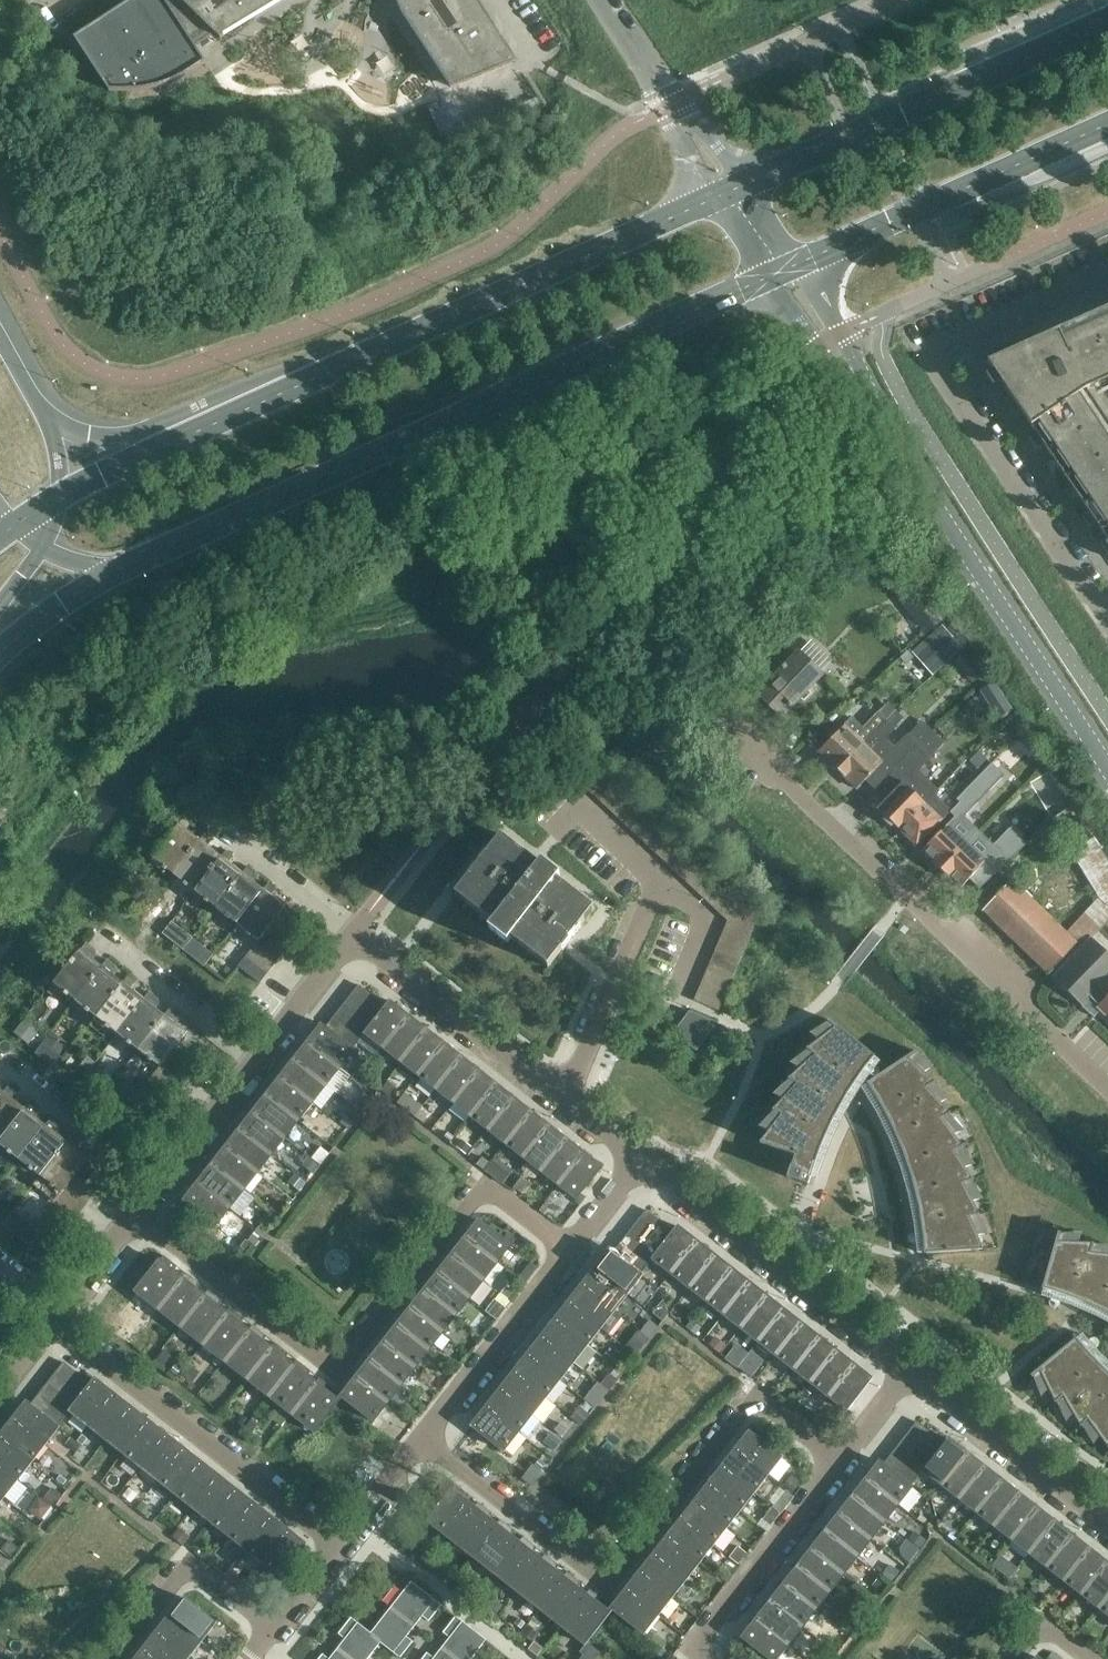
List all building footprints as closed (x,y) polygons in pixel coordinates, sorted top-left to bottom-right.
[(74,37),(110,92),(120,92),(136,92),(142,91),(149,90),(155,88),(158,88),(165,86),(168,85),(174,82),(180,79),(183,78),(188,74),(206,63),(195,46),(215,33),(221,38),(225,36),(224,35),(282,0),(132,0),(74,37)] [(402,12),(432,57),(431,58),(432,60),(433,59),(451,86),(450,87),(451,89),(518,62),(478,0),(397,0),(402,12)] [(1086,390),(1107,380),(1107,308),(1048,335),(1052,342),(1023,355),(1020,348),(1021,347),(988,361),(1107,540),(1107,422),(1086,390)] [(945,616),(923,589),(915,595),(938,622),(945,616)] [(934,675),(964,647),(947,620),(938,626),(939,627),(913,652),(934,675)] [(782,716),(822,674),(809,662),(799,653),(759,695),(782,716)] [(1011,714),(999,700),(989,708),(1002,723),(1011,714)] [(838,770),(887,720),(878,712),(855,736),(844,726),(819,752),(838,770)] [(883,763),(872,752),(895,728),(887,720),(838,770),(857,789),(883,763)] [(887,796),(934,748),(919,733),(871,780),(887,796)] [(1012,880),(983,910),(1048,973),(1051,970),(1055,974),(1092,937),(1107,921),(1107,859),(1075,804),(1072,805),(1051,770),(1030,782),(1031,783),(1019,790),(1026,803),(1038,796),(1099,897),(1067,932),(1012,880)] [(900,830),(925,803),(915,793),(921,786),(911,777),(879,810),(887,817),(884,819),(892,827),(894,824),(900,830)] [(617,817),(635,797),(625,788),(607,807),(617,817)] [(951,812),(960,802),(953,796),(944,806),(951,812)] [(626,826),(645,806),(635,797),(617,817),(626,826)] [(917,846),(943,820),(925,803),(900,830),(917,846)] [(636,835),(654,815),(645,806),(626,826),(636,835)] [(975,836),(979,831),(994,816),(987,810),(968,829),(975,836)] [(646,844),(664,824),(654,815),(636,835),(646,844)] [(201,840),(187,829),(192,823),(184,817),(180,824),(179,823),(153,858),(164,867),(163,868),(167,871),(168,869),(175,874),(201,840)] [(656,853),(674,834),(664,824),(646,844),(656,853)] [(942,870),(967,844),(975,836),(968,829),(960,837),(948,825),(922,851),(942,870)] [(1004,866),(999,861),(1004,855),(979,831),(975,836),(967,844),(942,870),(961,888),(968,881),(979,892),(1004,866)] [(196,891),(222,857),(208,846),(213,840),(206,834),(201,840),(175,874),(185,883),(184,884),(188,887),(189,886),(196,891)] [(665,862),(683,842),(674,834),(656,853),(665,862)] [(594,909),(584,901),(557,880),(560,876),(542,862),(539,866),(502,837),(457,895),(487,919),(485,922),(491,927),(490,928),(508,942),(512,938),(548,967),(594,909)] [(675,871),(693,851),(683,842),(665,862),(675,871)] [(217,907),(243,873),(229,862),(234,856),(227,850),(222,857),(196,891),(206,899),(205,901),(208,903),(209,902),(217,907)] [(685,880),(703,861),(693,851),(675,871),(685,880)] [(694,889),(713,870),(703,861),(685,880),(694,889)] [(238,924),(264,890),(250,879),(255,872),(248,867),(243,873),(217,907),(227,915),(226,917),(229,919),(230,918),(238,924)] [(704,898),(722,879),(713,870),(694,889),(704,898)] [(714,908),(732,888),(722,879),(704,898),(714,908)] [(272,924),(286,907),(271,896),(277,889),(269,883),(264,890),(238,924),(247,932),(246,933),(250,936),(251,934),(259,940),(259,941),(264,935),(272,924)] [(723,917),(742,897),(732,888),(714,908),(723,917)] [(760,914),(742,897),(723,917),(728,921),(760,914)] [(750,937),(760,914),(728,921),(726,927),(750,937)] [(294,941),(272,924),(264,935),(285,951),(294,941)] [(745,949),(750,937),(726,927),(721,939),(745,949)] [(285,951),(264,935),(259,941),(259,940),(255,945),(277,962),(285,951)] [(1092,937),(1055,974),(1052,977),(1094,1017),(1100,1011),(1107,1018),(1107,953),(1092,937)] [(740,962),(745,949),(721,939),(715,951),(740,962)] [(76,1000),(103,966),(89,955),(94,949),(87,943),(82,949),(81,949),(55,983),(66,992),(65,994),(68,997),(70,995),(76,1000)] [(277,962),(255,945),(247,955),(269,972),(277,962)] [(735,974),(740,962),(715,951),(710,963),(735,974)] [(269,972),(247,955),(239,966),(260,983),(269,972)] [(97,1017),(124,982),(110,972),(115,965),(108,960),(103,966),(76,1000),(87,1009),(86,1010),(89,1013),(91,1012),(97,1017)] [(729,986),(735,974),(710,963),(705,976),(729,986)] [(118,1033),(145,999),(131,988),(136,982),(128,976),(124,982),(97,1017),(108,1025),(107,1027),(110,1029),(112,1028),(118,1033)] [(724,998),(729,986),(705,976),(700,988),(724,998)] [(386,1006),(363,988),(354,999),(378,1018),(386,1006)] [(719,1011),(724,998),(700,988),(694,1000),(719,1011)] [(139,1050),(166,1015),(165,1015),(152,1005),(157,998),(149,992),(145,999),(118,1033),(129,1042),(128,1043),(131,1046),(133,1044),(139,1050)] [(378,1018),(354,999),(346,1010),(370,1028),(378,1018)] [(383,1048),(409,1015),(391,1001),(386,1006),(378,1018),(370,1028),(366,1034),(383,1048)] [(161,1066),(165,1060),(174,1050),(187,1032),(173,1021),(178,1015),(170,1009),(165,1015),(166,1015),(139,1050),(150,1058),(149,1060),(152,1062),(154,1061),(161,1066)] [(370,1028),(346,1010),(338,1020),(361,1039),(366,1034),(370,1028)] [(705,1040),(718,1023),(690,1011),(681,1022),(705,1040)] [(401,1061),(426,1029),(409,1015),(383,1048),(401,1061)] [(18,1032),(32,1041),(41,1028),(27,1018),(18,1032)] [(361,1039),(338,1020),(330,1030),(353,1049),(361,1039)] [(42,1046),(57,1058),(76,1034),(61,1021),(42,1046)] [(705,1040),(681,1022),(673,1033),(697,1051),(705,1040)] [(353,1049),(330,1030),(322,1024),(308,1043),(340,1068),(354,1050),(353,1049)] [(834,1118),(845,1098),(849,1092),(862,1073),(866,1067),(875,1056),(875,1055),(874,1056),(838,1027),(809,1049),(808,1048),(807,1050),(815,1056),(790,1078),(789,1080),(798,1085),(774,1109),(773,1111),(782,1115),(762,1142),(761,1142),(761,1143),(795,1155),(787,1177),(807,1184),(807,1185),(808,1185),(819,1152),(822,1145),(831,1124),(834,1118)] [(418,1075),(444,1043),(426,1029),(401,1061),(418,1075)] [(340,1068),(308,1043),(294,1060),(326,1085),(340,1068)] [(436,1089),(461,1056),(444,1043),(418,1075),(436,1089)] [(195,1067),(174,1050),(165,1060),(187,1077),(195,1067)] [(453,1102),(479,1070),(461,1056),(436,1089),(453,1102)] [(972,1179),(954,1150),(963,1147),(963,1145),(962,1145),(942,1118),(951,1114),(950,1113),(949,1113),(927,1088),(935,1083),(935,1081),(934,1081),(907,1057),(876,1077),(867,1083),(873,1092),(878,1101),(889,1121),(893,1127),(902,1148),(904,1155),(911,1176),(913,1183),(919,1205),(920,1212),(923,1235),(924,1242),(925,1254),(926,1254),(926,1253),(983,1249),(983,1248),(982,1248),(970,1217),(980,1215),(979,1213),(963,1183),(973,1181),(972,1179)] [(187,1077),(165,1060),(161,1066),(157,1071),(179,1088),(187,1077)] [(326,1085),(294,1060),(280,1078),(313,1103),(326,1085)] [(471,1116),(496,1084),(479,1070),(453,1102),(471,1116)] [(179,1088),(157,1071),(149,1082),(170,1098),(179,1088)] [(313,1103),(280,1078),(267,1095),(299,1120),(313,1103)] [(170,1098),(149,1082),(140,1092),(162,1109),(170,1098)] [(488,1130),(514,1097),(496,1084),(471,1116),(488,1130)] [(26,1108),(25,1108),(12,1098),(17,1091),(9,1086),(4,1092),(5,1092),(0,1098),(0,1142),(26,1108)] [(299,1120),(267,1095),(253,1113),(285,1138),(299,1120)] [(506,1143),(531,1111),(514,1097),(488,1130),(506,1143)] [(47,1125),(46,1125),(33,1114),(38,1108),(30,1102),(25,1108),(26,1108),(0,1142),(0,1144),(10,1151),(9,1153),(12,1156),(13,1154),(20,1159),(47,1125)] [(523,1157),(549,1125),(531,1111),(506,1143),(523,1157)] [(285,1138),(253,1113),(239,1130),(272,1156),(285,1138)] [(41,1176),(68,1141),(67,1141),(54,1131),(59,1124),(51,1119),(46,1125),(47,1125),(20,1159),(31,1168),(30,1169),(33,1172),(34,1170),(41,1176)] [(541,1171),(566,1138),(549,1125),(523,1157),(541,1171)] [(272,1156),(239,1130),(226,1148),(258,1173),(272,1156)] [(62,1192),(67,1187),(75,1176),(89,1158),(75,1147),(79,1141),(72,1135),(67,1141),(68,1141),(41,1176),(52,1184),(51,1186),(54,1188),(55,1187),(62,1192)] [(558,1185),(584,1152),(566,1138),(541,1171),(558,1185)] [(258,1173),(226,1148),(212,1165),(244,1190),(258,1173)] [(577,1199),(602,1166),(584,1152),(558,1185),(577,1199)] [(244,1190),(212,1165),(198,1182),(231,1208),(244,1190)] [(231,1208),(198,1182),(184,1201),(217,1226),(231,1208)] [(0,1200),(0,1221),(37,1241),(46,1225),(0,1200)] [(72,1224),(50,1208),(42,1218),(64,1235),(72,1224)] [(674,1232),(649,1212),(641,1223),(666,1243),(674,1232)] [(512,1245),(479,1220),(465,1238),(497,1264),(512,1245)] [(666,1243),(641,1223),(633,1234),(658,1253),(666,1243)] [(671,1273),(696,1241),(678,1226),(674,1232),(666,1243),(658,1253),(653,1259),(671,1273)] [(658,1253),(633,1234),(624,1244),(649,1264),(653,1259),(658,1253)] [(497,1264),(465,1238),(451,1256),(484,1281),(497,1264)] [(689,1287),(714,1254),(696,1241),(671,1273),(689,1287)] [(1091,1253),(1094,1244),(1092,1243),(1092,1244),(1055,1242),(1043,1288),(1042,1287),(1042,1288),(1058,1293),(1085,1303),(1107,1314),(1107,1255),(1091,1253)] [(649,1264),(624,1244),(616,1255),(641,1274),(649,1264)] [(641,1274),(616,1255),(610,1250),(596,1268),(628,1293),(642,1275),(641,1274)] [(706,1300),(731,1268),(714,1254),(689,1287),(706,1300)] [(158,1309),(183,1278),(169,1267),(173,1262),(165,1256),(161,1260),(160,1260),(136,1291),(158,1309)] [(484,1281),(451,1256),(438,1273),(470,1298),(484,1281)] [(628,1293),(596,1268),(582,1285),(614,1311),(628,1293)] [(724,1314),(749,1282),(731,1268),(706,1300),(724,1314)] [(205,1296),(205,1295),(191,1285),(195,1280),(186,1273),(183,1278),(158,1309),(181,1327),(205,1296)] [(470,1298),(438,1273),(424,1291),(456,1316),(470,1298)] [(741,1328),(766,1295),(749,1282),(724,1314),(741,1328)] [(614,1311),(582,1285),(568,1303),(601,1328),(614,1311)] [(203,1344),(227,1313),(213,1302),(217,1297),(208,1290),(205,1295),(205,1296),(181,1327),(203,1344)] [(456,1316),(424,1291),(410,1308),(443,1333),(456,1316)] [(759,1341),(784,1309),(766,1295),(741,1328),(759,1341)] [(601,1328),(568,1303),(554,1320),(587,1345),(601,1328)] [(250,1331),(249,1330),(236,1320),(239,1315),(231,1308),(227,1313),(203,1344),(225,1362),(250,1331)] [(443,1333),(410,1308),(397,1326),(429,1351),(443,1333)] [(776,1355),(801,1323),(784,1309),(759,1341),(776,1355)] [(127,1337),(135,1329),(120,1315),(112,1323),(127,1337)] [(587,1345),(554,1320),(541,1338),(573,1363),(587,1345)] [(794,1369),(819,1336),(801,1323),(776,1355),(794,1369)] [(247,1379),(272,1348),(271,1348),(258,1337),(261,1333),(253,1326),(249,1330),(250,1331),(225,1362),(247,1379)] [(429,1351),(397,1326),(383,1343),(415,1368),(429,1351)] [(811,1382),(836,1350),(819,1336),(794,1369),(811,1382)] [(1105,1370),(1090,1353),(1085,1348),(1076,1337),(1075,1338),(1039,1368),(1055,1401),(1056,1403),(1063,1396),(1080,1425),(1082,1427),(1088,1419),(1107,1446),(1107,1447),(1107,1372),(1105,1370)] [(573,1363),(541,1338),(527,1355),(560,1380),(573,1363)] [(294,1366),(293,1365),(280,1355),(284,1350),(275,1343),(271,1348),(272,1348),(247,1379),(269,1397),(294,1366)] [(415,1368),(383,1343),(369,1361),(402,1386),(415,1368)] [(829,1396),(854,1364),(836,1350),(811,1382),(829,1396)] [(560,1380),(527,1355),(513,1373),(546,1398),(560,1380)] [(291,1415),(316,1383),(315,1383),(302,1372),(306,1368),(297,1361),(293,1365),(294,1366),(269,1397),(291,1415)] [(402,1386),(369,1361),(355,1378),(388,1403),(402,1386)] [(847,1410),(872,1378),(854,1364),(829,1396),(847,1410)] [(92,1384),(68,1365),(59,1376),(83,1395),(92,1384)] [(546,1398),(513,1373),(500,1390),(532,1415),(546,1398)] [(83,1395),(59,1376),(51,1387),(74,1405),(83,1395)] [(88,1425),(114,1392),(96,1378),(92,1384),(83,1395),(74,1405),(70,1411),(88,1425)] [(314,1433),(342,1397),(374,1422),(388,1403),(355,1378),(338,1401),(324,1390),(328,1385),(319,1378),(315,1383),(316,1383),(291,1415),(314,1433)] [(74,1405),(51,1387),(43,1397),(66,1416),(70,1411),(74,1405)] [(532,1415),(500,1390),(486,1407),(518,1433),(532,1415)] [(106,1439),(131,1406),(114,1392),(88,1425),(106,1439)] [(66,1416),(43,1397),(35,1408),(58,1426),(66,1416)] [(58,1426),(35,1408),(27,1402),(13,1420),(45,1445),(59,1427),(58,1426)] [(123,1452),(148,1420),(131,1406),(106,1439),(123,1452)] [(518,1433),(486,1407),(472,1426),(504,1451),(518,1433)] [(13,1420),(0,1436),(0,1438),(32,1463),(45,1445),(13,1420)] [(141,1466),(166,1434),(148,1420),(123,1452),(141,1466)] [(944,1443),(919,1424),(911,1435),(936,1454),(944,1443)] [(782,1457),(749,1432),(735,1450),(768,1475),(782,1457)] [(158,1480),(183,1447),(166,1434),(141,1466),(158,1480)] [(936,1454),(911,1435),(903,1445),(928,1465),(936,1454)] [(0,1438),(0,1466),(18,1480),(32,1463),(0,1438)] [(941,1484),(967,1452),(949,1438),(944,1443),(936,1454),(928,1465),(923,1470),(941,1484)] [(928,1465),(903,1445),(894,1456),(919,1475),(923,1470),(928,1465)] [(176,1493),(201,1461),(183,1447),(158,1480),(176,1493)] [(768,1475),(735,1450),(721,1467),(754,1493),(768,1475)] [(959,1498),(984,1466),(967,1452),(941,1484),(959,1498)] [(919,1475),(894,1456),(886,1466),(911,1486),(919,1475)] [(193,1507),(218,1475),(201,1461),(176,1493),(193,1507)] [(911,1486),(886,1466),(880,1461),(866,1479),(898,1504),(912,1486),(911,1486)] [(0,1466),(0,1494),(4,1498),(18,1480),(0,1466)] [(976,1512),(1002,1479),(984,1466),(959,1498),(976,1512)] [(754,1493),(721,1467),(708,1485),(740,1510),(754,1493)] [(211,1521),(236,1488),(218,1475),(193,1507),(211,1521)] [(898,1504),(866,1479),(852,1497),(884,1522),(898,1504)] [(994,1526),(1019,1493),(1002,1479),(976,1512),(994,1526)] [(476,1507),(475,1507),(462,1496),(465,1492),(457,1485),(453,1490),(453,1489),(428,1521),(451,1539),(476,1507)] [(740,1510),(708,1485),(694,1502),(727,1528),(740,1510)] [(228,1534),(253,1502),(236,1488),(211,1521),(228,1534)] [(1011,1539),(1037,1507),(1019,1493),(994,1526),(1011,1539)] [(884,1522),(852,1497),(838,1514),(871,1539),(884,1522)] [(245,1548),(271,1516),(253,1502),(228,1534),(245,1548)] [(473,1556),(498,1525),(497,1524),(484,1514),(487,1509),(479,1502),(475,1507),(476,1507),(451,1539),(473,1556)] [(727,1528),(694,1502),(680,1520),(713,1545),(727,1528)] [(1029,1553),(1054,1520),(1037,1507),(1011,1539),(1029,1553)] [(871,1539),(838,1514),(825,1532),(857,1557),(871,1539)] [(263,1562),(288,1529),(271,1516),(245,1548),(263,1562)] [(495,1574),(520,1542),(519,1542),(506,1531),(509,1527),(501,1520),(497,1524),(498,1525),(473,1556),(495,1574)] [(713,1545),(680,1520),(667,1537),(699,1563),(713,1545)] [(1046,1566),(1072,1534),(1054,1520),(1029,1553),(1046,1566)] [(281,1576),(306,1544),(288,1529),(263,1562),(281,1576)] [(857,1557),(825,1532),(811,1549),(843,1575),(857,1557)] [(1064,1580),(1089,1548),(1072,1534),(1046,1566),(1064,1580)] [(542,1560),(541,1559),(528,1549),(532,1544),(523,1537),(519,1542),(520,1542),(495,1574),(517,1591),(542,1560)] [(699,1563),(667,1537),(653,1555),(686,1580),(699,1563)] [(1081,1594),(1107,1562),(1089,1548),(1064,1580),(1081,1594)] [(843,1575),(811,1549),(797,1567),(830,1592),(843,1575)] [(564,1577),(563,1577),(550,1566),(554,1562),(545,1555),(541,1559),(542,1560),(517,1591),(539,1609),(564,1577)] [(686,1580),(653,1555),(639,1572),(672,1597),(686,1580)] [(1107,1596),(1107,1563),(1107,1562),(1081,1594),(1099,1608),(1107,1596)] [(830,1592),(797,1567),(784,1584),(816,1609),(830,1592)] [(586,1595),(585,1594),(572,1584),(576,1579),(567,1572),(563,1577),(564,1577),(539,1609),(561,1626),(586,1595)] [(672,1597),(639,1572),(626,1590),(658,1615),(672,1597)] [(442,1605),(412,1581),(391,1607),(415,1626),(423,1616),(430,1621),(442,1605)] [(816,1609),(784,1584),(770,1602),(802,1627),(816,1609)] [(585,1644),(613,1609),(644,1633),(658,1615),(626,1590),(608,1612),(594,1601),(598,1597),(589,1590),(585,1594),(586,1595),(561,1626),(585,1644)] [(1099,1608),(1107,1615),(1107,1596),(1099,1608)] [(216,1623),(184,1597),(170,1616),(202,1641),(216,1623)] [(802,1627),(770,1602),(756,1619),(789,1644),(802,1627)] [(407,1636),(415,1626),(391,1607),(371,1633),(382,1641),(381,1642),(401,1658),(414,1642),(407,1636)] [(202,1641),(170,1616),(156,1633),(188,1658),(202,1641)] [(486,1640),(456,1616),(444,1632),(450,1637),(442,1647),(457,1658),(471,1658),(486,1640)] [(381,1642),(382,1641),(371,1633),(351,1617),(339,1633),(345,1639),(337,1649),(350,1658),(368,1658),(381,1642)] [(756,1619),(742,1637),(770,1658),(777,1658),(789,1644),(756,1619)] [(156,1633),(142,1651),(153,1658),(188,1658),(156,1633)] [(442,1647),(434,1658),(427,1652),(422,1658),(457,1658),(442,1647)] [(337,1649),(330,1658),(350,1658),(337,1649)] [(142,1651),(136,1658),(153,1658),(142,1651)]
